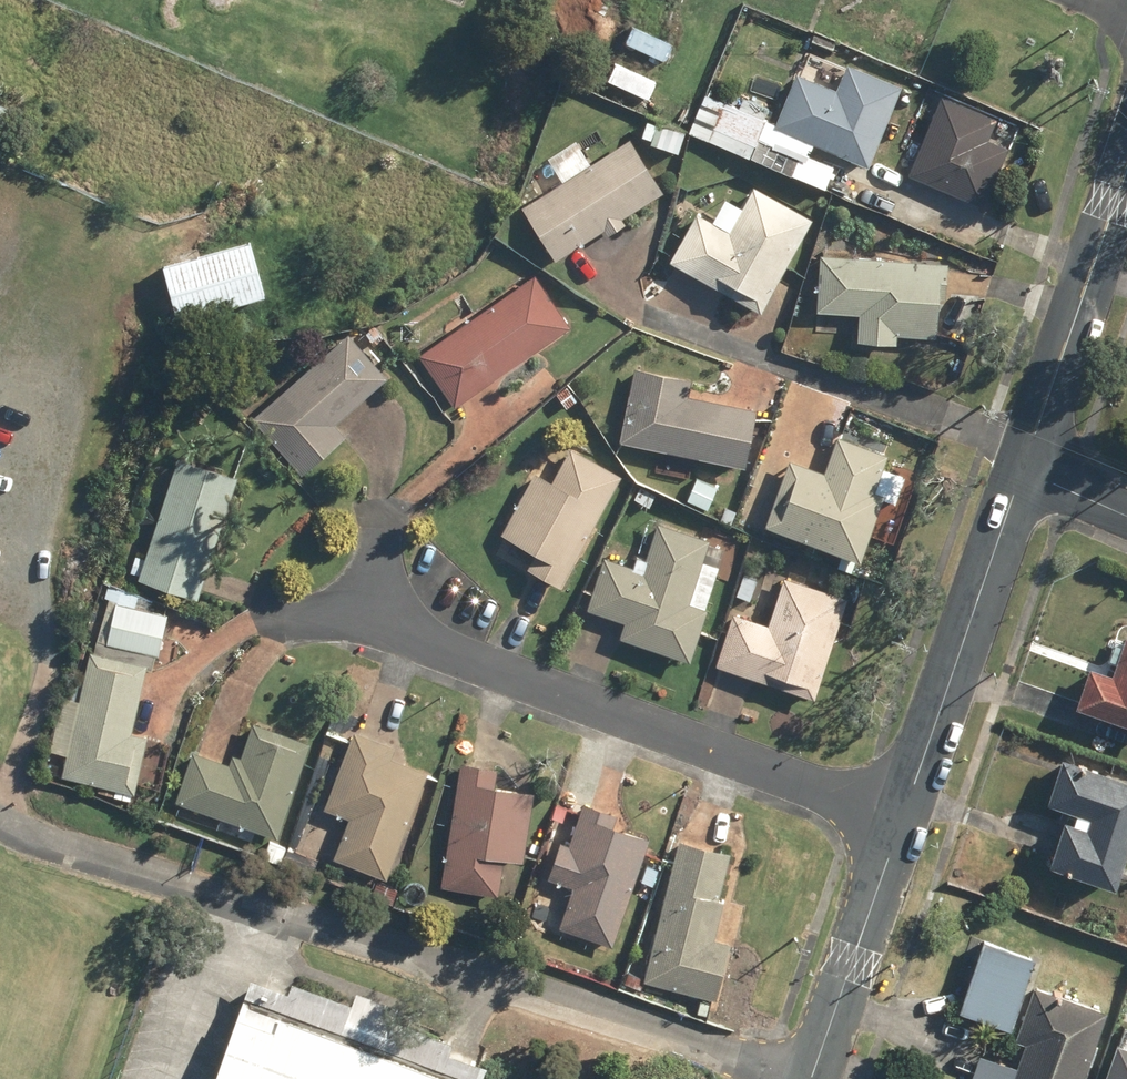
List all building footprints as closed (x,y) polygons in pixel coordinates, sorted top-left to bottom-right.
[(626,45),(610,79),(648,98),(665,64),(626,45)] [(836,93),(792,76),(770,131),(872,170),(904,87),(847,65),(836,93)] [(798,156),(761,139),(770,119),(707,91),(689,131),(695,134),(789,176),(798,156)] [(1016,135),(944,97),(906,169),(978,207),(1016,135)] [(557,261),(606,230),(609,235),(627,224),(623,219),(664,193),(629,138),(588,164),(576,144),(550,160),(563,180),(522,205),(557,261)] [(668,252),(676,257),(673,262),(761,312),(813,220),(754,186),(739,212),(727,205),(719,219),(702,210),(694,205),(668,252)] [(268,298),(252,243),(162,269),(177,323),(268,298)] [(900,336),(940,338),(940,335),(972,337),(975,293),(949,291),(951,264),(823,254),(818,313),(862,316),(860,343),(900,346),(900,336)] [(424,356),(458,407),(570,331),(535,280),(424,356)] [(389,378),(375,364),(386,353),(379,345),(388,337),(377,326),(357,345),(347,334),(305,376),(303,374),(252,423),(305,477),(348,434),(340,426),(389,378)] [(690,398),(693,381),(633,371),(621,444),(745,465),(755,409),(690,398)] [(824,472),(794,461),(770,527),(864,561),(888,496),(876,492),(890,454),(838,435),(824,472)] [(578,455),(568,476),(548,481),(532,474),(501,537),(537,554),(529,569),(564,587),(620,476),(578,455)] [(132,574),(141,577),(140,581),(202,599),(203,593),(212,595),(220,569),(213,567),(240,477),(178,459),(150,552),(139,549),(132,574)] [(707,559),(712,542),(653,525),(644,554),(635,551),(632,564),(603,556),(587,611),(625,622),(621,638),(693,659),(722,563),(707,559)] [(769,623),(736,612),(718,667),(817,699),(849,599),(783,578),(769,623)] [(67,757),(63,779),(134,793),(146,734),(134,732),(146,671),(156,673),(167,617),(104,604),(85,699),(77,697),(65,756),(67,757)] [(1113,675),(1090,667),(1076,706),(1126,724),(1126,635),(1113,675)] [(312,743),(254,724),(243,758),(229,753),(227,760),(196,750),(177,805),(279,839),(312,743)] [(350,820),(335,860),(387,880),(427,773),(396,762),(402,745),(356,728),(350,744),(325,811),(350,820)] [(1047,801),(1078,811),(1074,822),(1064,819),(1049,862),(1117,885),(1126,855),(1126,780),(1061,758),(1047,801)] [(452,820),(449,819),(441,887),(500,894),(504,862),(524,865),(533,791),(513,789),(514,773),(459,766),(452,820)] [(648,837),(615,827),(619,815),(584,804),(572,841),(564,839),(552,878),(573,884),(559,931),(614,947),(648,837)] [(719,1000),(743,904),(723,899),(733,855),(681,842),(646,982),(719,1000)] [(1035,954),(984,937),(959,1009),(1010,1026),(1035,954)] [(265,970),(223,1078),(505,1078),(511,1063),(265,970)] [(971,1078),(1083,1078),(1106,1008),(1033,985),(1016,1039),(1025,1042),(1018,1064),(980,1052),(971,1078)]
